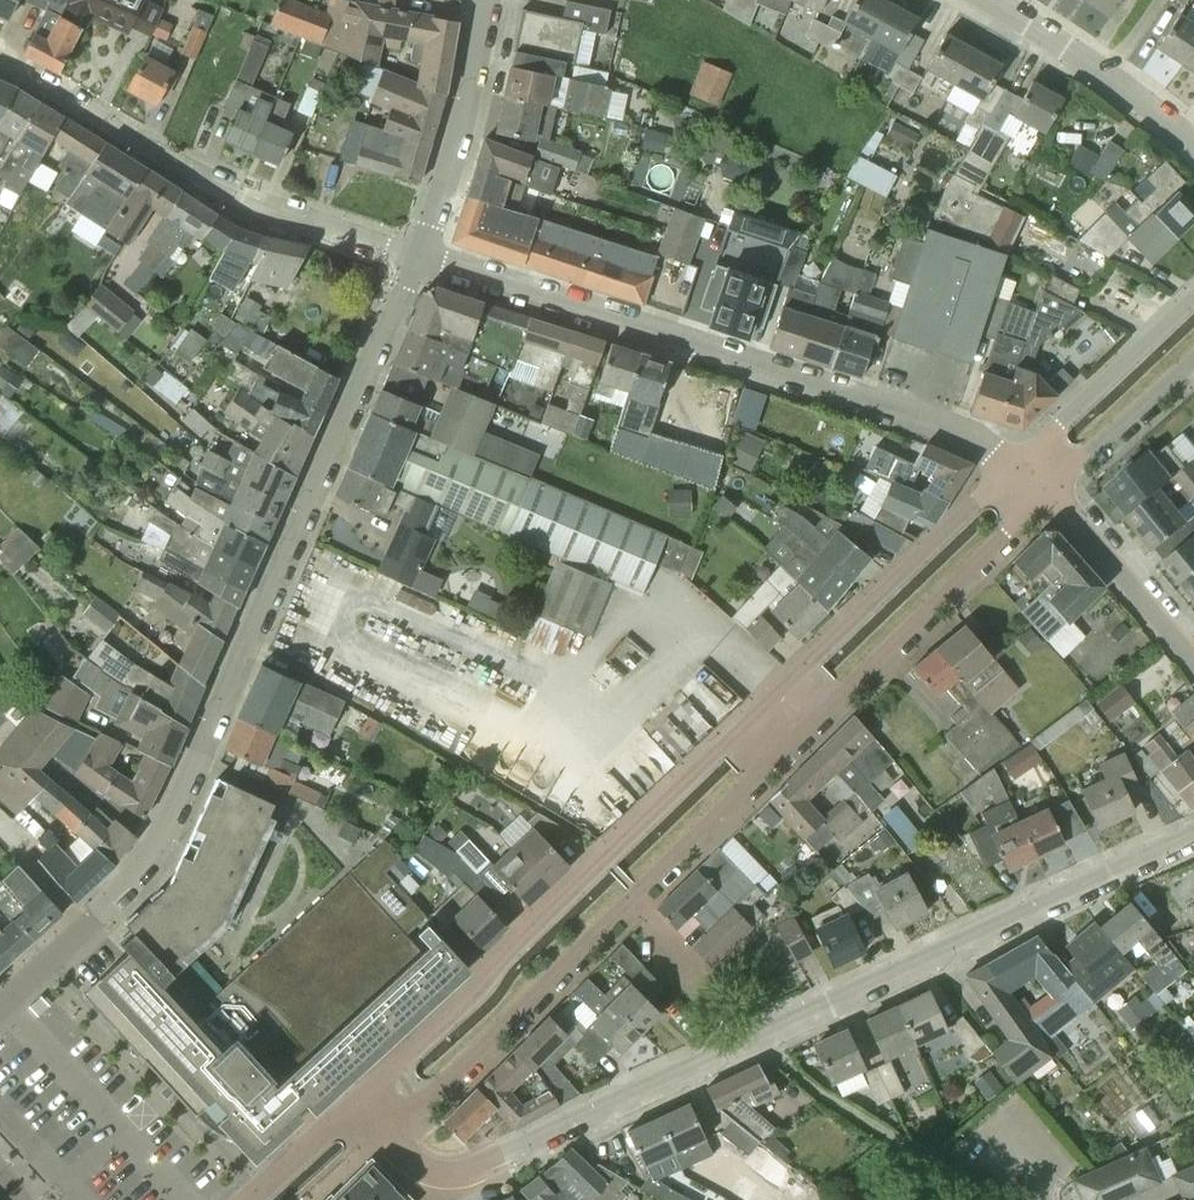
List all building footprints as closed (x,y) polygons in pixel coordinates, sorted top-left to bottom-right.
[(7,19),(16,0),(0,0),(0,16),(7,19)] [(30,2),(47,10),(33,35),(23,54),(59,73),(83,29),(59,16),(67,0),(31,0),(30,2)] [(146,0),(67,0),(59,16),(83,29),(92,12),(128,29),(130,26),(151,35),(152,34),(158,19),(163,8),(146,0)] [(195,59),(207,32),(217,6),(203,0),(192,26),(181,53),(195,59)] [(422,85),(445,94),(458,22),(394,10),(395,0),(378,0),(377,6),(343,0),(332,0),(329,14),(293,0),(280,0),(270,25),(305,39),(322,46),(377,67),(382,47),(399,50),(401,41),(413,43),(410,58),(412,61),(425,64),(422,85)] [(596,31),(606,33),(611,9),(569,0),(566,0),(562,17),(522,9),(513,52),(515,52),(565,62),(575,64),(575,63),(589,66),(596,31)] [(742,0),(726,0),(722,10),(735,18),(742,0)] [(735,18),(749,26),(758,4),(755,3),(757,0),(742,0),(735,18)] [(755,3),(758,4),(785,14),(791,0),(757,0),(755,3)] [(825,0),(791,0),(820,12),(825,0)] [(890,4),(884,0),(855,0),(843,23),(871,39),(890,4)] [(1121,0),(1084,0),(1109,17),(1121,0)] [(924,40),(911,33),(919,19),(890,4),(871,39),(899,54),(885,79),(899,87),(908,70),(924,40)] [(1179,15),(1157,48),(1184,66),(1193,51),(1193,25),(1179,15)] [(166,40),(172,25),(158,19),(152,34),(166,40)] [(819,43),(827,26),(813,19),(805,36),(819,43)] [(833,49),(841,33),(827,26),(819,43),(833,49)] [(249,50),(253,40),(255,36),(246,32),(239,46),(249,50)] [(955,85),(974,50),(946,34),(926,69),(955,85)] [(317,59),(322,46),(305,39),(300,53),(317,59)] [(251,87),(268,46),(253,40),(249,50),(235,82),(247,88),(248,85),(251,87)] [(1006,90),(993,83),(1002,65),(974,50),(955,85),(979,98),(974,106),(973,105),(964,122),(966,124),(957,140),(969,147),(982,124),(987,114),(992,116),(1006,90)] [(1184,66),(1193,73),(1193,51),(1184,66)] [(163,67),(166,62),(148,52),(146,57),(145,57),(128,89),(155,104),(160,94),(165,97),(177,75),(163,67)] [(601,116),(608,86),(562,76),(565,62),(515,52),(512,66),(511,66),(505,96),(556,107),(601,116)] [(718,106),(732,74),(703,61),(689,94),(718,106)] [(900,115),(921,78),(908,70),(899,87),(887,108),(900,115)] [(430,143),(445,94),(422,85),(383,71),(371,103),(389,111),(383,129),(409,137),(430,143)] [(16,88),(0,81),(0,120),(16,88)] [(1045,134),(1064,99),(1032,82),(1023,99),(1006,90),(992,116),(987,114),(982,124),(998,133),(999,132),(1008,114),(1045,134)] [(275,97),(251,87),(248,85),(247,88),(224,140),(251,152),(264,122),(275,97)] [(310,117),(321,93),(307,87),(296,111),(310,117)] [(41,104),(16,88),(0,120),(0,173),(19,140),(41,104)] [(590,177),(597,159),(581,153),(581,151),(549,140),(556,107),(505,96),(498,131),(539,140),(534,156),(590,177)] [(280,129),(291,104),(275,97),(264,122),(251,152),(278,164),(291,134),(280,129)] [(63,117),(41,104),(19,140),(0,173),(0,178),(7,181),(4,187),(19,195),(38,163),(53,138),(63,117)] [(62,194),(105,143),(63,117),(53,138),(70,149),(58,167),(66,173),(54,188),(62,194)] [(894,121),(887,135),(913,148),(920,134),(894,121)] [(418,183),(430,143),(409,137),(383,129),(365,124),(361,144),(355,164),(418,183)] [(1007,251),(1023,218),(977,195),(1009,138),(999,132),(998,133),(982,124),(969,147),(971,148),(956,175),(955,174),(932,216),(939,220),(939,219),(942,221),(943,219),(1007,251)] [(662,152),(667,134),(647,128),(642,146),(662,152)] [(883,135),(876,131),(864,147),(875,151),(883,135)] [(346,139),(340,159),(355,164),(361,144),(346,139)] [(588,192),(593,179),(484,141),(476,163),(499,170),(499,171),(522,180),(520,185),(524,186),(564,200),(570,185),(588,192)] [(1104,181),(1125,151),(1110,141),(1101,155),(1089,172),(1104,181)] [(103,228),(146,168),(105,143),(62,194),(68,198),(65,203),(103,228)] [(1089,172),(1101,155),(1078,144),(1069,164),(1088,173),(1089,172)] [(756,160),(732,150),(722,177),(746,187),(756,160)] [(885,197),(897,176),(869,161),(858,155),(847,177),(885,197)] [(1193,222),(1193,209),(1178,192),(1187,183),(1165,161),(1147,178),(1158,189),(1142,204),(1176,239),(1193,222)] [(38,163),(33,172),(28,180),(46,191),(56,173),(39,162),(38,163)] [(520,199),(524,186),(520,185),(497,177),(499,171),(499,170),(476,163),(466,196),(488,203),(516,211),(520,199)] [(163,216),(181,191),(146,168),(103,228),(105,229),(104,230),(128,246),(152,209),(163,216)] [(950,178),(944,174),(939,184),(945,187),(950,178)] [(1176,239),(1142,204),(1129,190),(1105,212),(1077,240),(1108,258),(1129,239),(1151,262),(1176,239)] [(148,243),(166,256),(166,255),(169,257),(177,246),(182,249),(192,235),(200,240),(203,237),(201,236),(216,214),(181,191),(163,216),(145,241),(148,243)] [(516,211),(488,203),(466,196),(451,243),(522,266),(583,285),(643,305),(659,257),(572,230),(516,211)] [(696,242),(705,219),(675,208),(666,233),(696,242)] [(791,243),(800,232),(734,210),(728,229),(787,248),(791,243)] [(239,229),(216,214),(201,236),(203,237),(223,251),(209,277),(233,290),(250,258),(252,259),(262,236),(239,229)] [(980,335),(999,276),(1006,254),(928,229),(923,243),(909,285),(892,338),(971,364),(980,335)] [(688,265),(696,242),(666,233),(658,254),(688,265)] [(287,286),(307,246),(262,236),(252,259),(257,261),(249,277),(287,286)] [(909,285),(923,243),(904,237),(890,278),(909,285)] [(154,272),(166,256),(148,243),(137,259),(140,261),(154,272)] [(789,250),(777,284),(789,288),(789,287),(794,289),(806,253),(803,251),(790,246),(789,250)] [(174,261),(169,257),(166,255),(166,256),(154,272),(162,278),(174,261)] [(855,294),(863,270),(849,266),(833,258),(820,282),(815,296),(796,356),(831,368),(844,328),(824,321),(828,309),(834,312),(842,290),(855,294)] [(748,339),(753,325),(763,329),(774,294),(777,284),(716,264),(713,276),(710,275),(699,308),(713,313),(709,326),(748,339)] [(874,353),(890,304),(868,297),(875,274),(863,270),(855,294),(844,328),(831,368),(861,378),(870,352),(874,353)] [(1072,306),(1081,288),(1053,275),(1045,291),(1072,306)] [(998,422),(1034,312),(1009,303),(1016,282),(999,276),(980,335),(994,340),(970,414),(998,422)] [(21,304),(29,293),(16,283),(8,294),(21,304)] [(134,311),(101,283),(83,305),(85,306),(84,306),(98,317),(118,333),(126,340),(141,321),(132,313),(134,311)] [(522,340),(531,318),(432,286),(423,292),(408,328),(441,343),(489,362),(510,372),(515,358),(522,340)] [(796,356),(815,296),(794,289),(789,287),(789,288),(769,348),(796,356)] [(1072,306),(1045,291),(1043,290),(1035,312),(1034,312),(998,422),(1021,430),(1074,380),(1063,369),(1046,385),(1035,373),(1030,371),(1039,346),(1081,310),(1072,306)] [(249,326),(250,325),(258,309),(261,304),(245,296),(234,317),(249,326)] [(77,338),(98,317),(84,306),(65,326),(77,338)] [(234,325),(236,323),(221,312),(211,322),(224,336),(234,325)] [(550,392),(560,366),(573,332),(531,318),(522,340),(515,358),(541,367),(534,386),(550,392)] [(33,331),(22,322),(16,331),(27,339),(33,331)] [(304,391),(299,401),(323,411),(338,378),(319,368),(278,344),(238,323),(219,342),(237,353),(242,343),(251,348),(250,349),(267,358),(262,367),(304,391)] [(1101,333),(1111,345),(1119,338),(1109,326),(1101,333)] [(39,350),(7,327),(0,337),(0,348),(26,367),(39,350)] [(483,379),(489,362),(441,343),(408,328),(394,363),(428,377),(453,387),(458,389),(465,372),(483,379)] [(198,357),(207,335),(190,329),(182,351),(198,357)] [(580,415),(605,342),(573,332),(560,366),(573,371),(564,396),(570,398),(566,410),(548,404),(541,423),(573,436),(573,435),(580,415)] [(625,402),(641,353),(611,344),(596,393),(625,402)] [(657,402),(670,363),(641,353),(625,402),(618,424),(617,428),(649,438),(654,420),(659,403),(657,402)] [(323,411),(299,401),(278,392),(262,384),(266,378),(243,364),(235,358),(224,375),(242,387),(313,436),(323,411)] [(428,377),(394,363),(393,363),(371,413),(428,437),(432,439),(506,468),(515,446),(480,430),(491,403),(458,389),(453,387),(442,414),(419,405),(417,404),(428,377)] [(14,374),(0,364),(0,389),(2,391),(14,374)] [(295,476),(313,436),(242,387),(225,410),(265,438),(255,453),(295,476)] [(1,395),(0,397),(0,431),(3,434),(2,434),(11,443),(27,425),(19,417),(23,412),(1,395)] [(540,419),(544,407),(532,403),(527,415),(540,419)] [(738,405),(734,422),(752,426),(756,409),(738,405)] [(211,424),(193,408),(181,420),(200,437),(211,424)] [(506,468),(432,439),(428,437),(371,413),(347,467),(412,494),(438,504),(438,505),(508,534),(507,535),(559,558),(558,561),(557,560),(534,614),(536,615),(525,642),(562,657),(573,631),(588,637),(610,584),(610,583),(612,579),(643,592),(655,564),(681,574),(692,547),(667,536),(667,535),(506,468)] [(580,415),(573,434),(585,439),(592,419),(580,415)] [(651,432),(649,438),(617,428),(610,451),(713,489),(722,455),(651,432)] [(750,471),(765,440),(743,429),(728,460),(750,471)] [(1187,468),(1193,462),(1193,445),(1184,433),(1156,456),(1152,451),(1136,464),(1134,461),(1120,472),(1123,476),(1107,488),(1129,515),(1187,468)] [(295,476),(255,453),(234,440),(224,458),(207,450),(200,465),(202,466),(201,467),(221,477),(223,472),(243,482),(284,502),(295,476)] [(894,485),(923,497),(927,491),(948,501),(972,464),(926,444),(913,464),(893,456),(894,455),(876,447),(874,451),(866,468),(883,475),(881,479),(894,485)] [(1179,511),(1193,499),(1193,462),(1187,468),(1129,515),(1127,517),(1131,522),(1132,525),(1135,528),(1138,529),(1155,550),(1188,522),(1179,511)] [(284,502),(243,482),(223,472),(221,477),(201,467),(194,482),(231,501),(231,500),(234,502),(234,501),(275,523),(284,502)] [(387,517),(392,505),(406,510),(412,494),(347,467),(335,496),(387,517)] [(48,480),(34,468),(26,476),(40,488),(48,480)] [(923,497),(894,485),(881,479),(878,478),(859,513),(854,511),(852,514),(844,525),(844,526),(880,545),(899,555),(917,538),(904,531),(911,517),(930,526),(933,520),(935,521),(948,501),(927,491),(923,497)] [(190,488),(180,480),(176,486),(186,494),(190,488)] [(229,505),(217,498),(195,487),(189,499),(207,510),(226,521),(265,544),(275,523),(234,501),(234,502),(231,500),(231,501),(229,505)] [(207,510),(189,499),(188,498),(174,488),(165,502),(203,526),(197,536),(197,537),(216,549),(255,566),(265,544),(226,521),(207,510)] [(692,514),(690,489),(668,490),(669,515),(692,514)] [(406,510),(385,555),(420,571),(435,539),(425,534),(438,505),(438,504),(412,494),(406,510)] [(739,508),(723,495),(712,508),(728,521),(739,508)] [(880,545),(844,526),(840,533),(836,530),(828,538),(800,515),(784,506),(774,521),(786,528),(796,534),(851,581),(871,558),(880,545)] [(842,507),(834,520),(844,525),(852,514),(842,507)] [(213,593),(237,607),(255,566),(216,549),(197,537),(197,536),(175,524),(155,509),(141,540),(164,550),(159,561),(213,593)] [(1189,523),(1188,522),(1155,550),(1183,584),(1193,575),(1193,518),(1189,523)] [(39,548),(18,528),(0,545),(0,559),(13,575),(39,548)] [(851,581),(796,534),(786,528),(791,532),(781,542),(783,544),(772,558),(780,564),(781,565),(827,609),(851,581)] [(1061,573),(1079,557),(1055,530),(1044,531),(1012,562),(1030,580),(1038,572),(1049,585),(1061,574),(1061,573)] [(691,579),(703,552),(692,547),(681,572),(691,579)] [(1104,586),(1079,557),(1061,573),(1061,574),(1049,585),(1050,585),(1030,604),(1021,612),(1047,641),(1104,586)] [(827,609),(781,565),(780,564),(765,580),(730,618),(767,651),(781,637),(760,614),(779,594),(785,600),(772,611),(797,637),(827,609)] [(212,636),(221,642),(237,607),(213,593),(208,602),(193,591),(190,594),(169,582),(143,571),(134,589),(156,600),(151,607),(191,636),(195,640),(201,625),(212,636)] [(1183,584),(1193,597),(1193,575),(1183,584)] [(1013,603),(1021,612),(1030,604),(1022,594),(1013,603)] [(121,615),(96,596),(82,614),(107,634),(119,618),(121,615)] [(503,604),(489,598),(483,612),(497,618),(503,604)] [(1131,630),(1124,623),(1111,634),(1118,642),(1131,630)] [(202,684),(221,642),(212,636),(201,625),(195,640),(191,636),(178,665),(202,684)] [(1018,687),(965,625),(937,648),(990,711),(1018,687)] [(1044,643),(1030,627),(1018,638),(1031,654),(1044,643)] [(178,665),(176,664),(168,683),(154,675),(132,662),(102,639),(85,659),(88,661),(87,662),(138,700),(186,727),(203,685),(202,684),(178,665)] [(990,711),(937,648),(912,669),(938,697),(948,689),(964,707),(951,718),(957,725),(946,735),(975,769),(1013,737),(990,711)] [(138,700),(87,662),(74,681),(120,708),(113,724),(141,738),(136,749),(144,753),(143,753),(169,765),(186,727),(138,700)] [(333,729),(345,703),(261,665),(238,716),(239,716),(292,741),(294,742),(303,723),(330,736),(331,735),(338,739),(341,732),(333,729)] [(79,720),(89,695),(58,672),(44,706),(79,720)] [(1111,723),(1136,702),(1121,683),(1096,704),(1111,723)] [(1172,713),(1184,728),(1183,729),(1193,742),(1193,695),(1172,713)] [(1038,751),(1094,709),(1086,699),(1030,741),(1038,751)] [(76,771),(85,754),(86,755),(95,738),(72,728),(73,726),(37,708),(19,727),(29,734),(30,734),(51,751),(49,753),(76,771)] [(283,759),(291,743),(292,741),(239,716),(225,749),(247,759),(267,768),(261,781),(314,805),(320,792),(293,780),(299,766),(283,759)] [(382,722),(368,716),(359,735),(373,742),(382,722)] [(819,751),(867,807),(871,812),(884,800),(868,782),(893,761),(855,716),(819,751)] [(143,818),(169,765),(143,753),(137,767),(139,768),(130,780),(110,766),(123,745),(99,732),(96,738),(95,738),(86,755),(85,754),(76,771),(143,818)] [(5,763),(1,767),(33,797),(73,832),(74,831),(89,815),(37,768),(49,753),(51,751),(30,734),(29,734),(4,763),(5,763)] [(1193,810),(1193,760),(1187,750),(1178,758),(1166,741),(1160,734),(1145,746),(1151,754),(1148,756),(1193,810)] [(867,807),(819,751),(801,768),(819,787),(824,782),(847,806),(827,823),(806,799),(806,800),(788,782),(770,799),(805,840),(805,839),(817,852),(834,836),(839,842),(845,837),(846,839),(864,823),(857,815),(867,807)] [(1026,771),(1015,753),(1003,761),(1014,779),(1026,771)] [(1133,812),(1124,792),(1138,786),(1123,755),(1099,766),(1106,780),(1083,791),(1100,827),(1133,812)] [(1008,870),(1035,857),(1020,821),(1015,811),(1006,789),(1004,790),(994,768),(981,777),(995,807),(973,817),(977,826),(968,831),(985,868),(1003,860),(1008,870)] [(274,804),(217,778),(168,885),(149,903),(125,925),(132,932),(120,944),(128,952),(129,952),(144,968),(155,957),(168,971),(221,922),(274,804)] [(30,801),(24,808),(32,815),(38,809),(30,801)] [(114,865),(136,837),(115,821),(113,823),(96,807),(89,815),(74,831),(79,835),(95,850),(96,848),(114,865)] [(1064,843),(1049,808),(1020,821),(1035,857),(1064,843)] [(95,850),(79,835),(64,849),(47,827),(44,830),(23,809),(16,816),(13,819),(45,851),(38,859),(56,881),(75,902),(114,865),(96,848),(95,850)] [(549,844),(566,829),(537,812),(527,822),(520,815),(500,833),(513,847),(549,886),(570,866),(549,844)] [(399,819),(391,813),(385,823),(393,829),(399,819)] [(361,828),(344,821),(337,835),(354,843),(361,828)] [(392,829),(384,823),(376,834),(384,840),(392,829)] [(448,834),(439,824),(430,833),(439,842),(448,834)] [(895,842),(885,830),(872,840),(881,852),(895,842)] [(725,846),(757,880),(769,869),(737,834),(725,846)] [(959,846),(950,836),(935,848),(943,858),(959,846)] [(477,873),(489,861),(469,839),(456,851),(461,856),(477,873)] [(308,1107),(464,964),(439,937),(422,953),(406,936),(427,917),(386,872),(401,858),(385,840),(202,1009),(173,977),(168,971),(155,957),(144,968),(129,952),(128,952),(102,976),(103,977),(105,979),(86,996),(240,1165),(278,1130),(280,1132),(299,1114),(297,1113),(306,1105),(308,1107)] [(549,886),(513,847),(491,867),(528,906),(549,886)] [(1,884),(18,866),(0,848),(0,883),(1,884)] [(471,889),(482,878),(477,873),(461,856),(443,873),(458,889),(431,914),(448,925),(454,920),(482,950),(507,926),(471,889)] [(396,884),(410,871),(400,859),(386,872),(396,884)] [(755,888),(741,872),(730,860),(716,873),(706,862),(698,870),(697,869),(656,909),(676,930),(691,914),(708,932),(731,907),(755,888)] [(21,863),(18,866),(1,884),(0,883),(0,905),(34,939),(62,914),(21,863)] [(897,928),(927,912),(908,873),(877,889),(869,871),(844,884),(843,884),(864,908),(863,908),(870,915),(885,907),(897,928)] [(833,965),(864,951),(848,915),(863,908),(864,908),(843,884),(831,897),(839,906),(813,920),(821,935),(818,936),(823,943),(833,965)] [(709,966),(763,915),(753,904),(764,894),(757,886),(755,888),(731,907),(708,932),(693,948),(709,966)] [(1186,971),(1131,903),(1100,928),(1120,952),(1135,940),(1144,951),(1145,950),(1156,963),(1141,975),(1154,991),(1164,1004),(1165,1004),(1166,1005),(1173,999),(1165,988),(1186,971)] [(34,939),(0,905),(0,969),(34,939)] [(813,952),(795,918),(793,919),(788,910),(776,921),(779,926),(778,927),(796,961),(813,952)] [(1095,1004),(1135,970),(1120,952),(1100,928),(1095,922),(1076,938),(1079,941),(1068,949),(1075,958),(1064,967),(1095,1004)] [(1095,1004),(1064,967),(1037,936),(991,962),(1005,986),(1010,993),(1034,977),(1048,994),(1030,1006),(1024,997),(1017,1002),(1047,1042),(1092,1006),(1095,1004)] [(641,1033),(661,1013),(645,998),(660,984),(622,944),(610,956),(626,972),(604,995),(603,995),(641,1033)] [(1047,1042),(1017,1002),(1010,993),(1005,986),(991,962),(966,976),(1014,1040),(993,1055),(1015,1082),(1052,1056),(1043,1045),(1047,1042)] [(621,1053),(641,1033),(603,995),(604,995),(587,978),(574,992),(583,1004),(591,997),(604,1011),(591,1023),(594,1026),(575,1043),(595,1064),(614,1046),(621,1053)] [(917,1044),(946,1030),(929,993),(900,1006),(917,1044)] [(45,1001),(41,996),(29,1007),(38,1016),(49,1006),(45,1001)] [(1151,1013),(1141,1002),(1123,1017),(1133,1029),(1151,1013)] [(885,1058),(917,1044),(900,1006),(868,1021),(885,1058)] [(568,1035),(549,1016),(513,1053),(530,1069),(532,1066),(542,1076),(549,1081),(560,1105),(580,1094),(554,1065),(575,1043),(568,1035)] [(984,1044),(962,1016),(950,1026),(972,1053),(984,1044)] [(832,1083),(862,1068),(846,1031),(815,1045),(832,1083)] [(1056,1035),(1046,1043),(1056,1055),(1066,1047),(1056,1035)] [(993,1054),(984,1044),(973,1054),(979,1062),(993,1054)] [(560,1105),(549,1081),(542,1076),(532,1066),(530,1069),(513,1053),(476,1089),(493,1106),(500,1113),(516,1129),(560,1105)] [(905,1093),(891,1061),(877,1068),(891,1099),(905,1093)] [(775,1131),(750,1110),(778,1094),(773,1083),(768,1085),(758,1064),(706,1088),(716,1109),(730,1123),(757,1144),(758,1142),(775,1131)] [(891,1099),(877,1068),(862,1074),(877,1106),(891,1099)] [(1003,1087),(989,1070),(975,1082),(989,1099),(1003,1087)] [(493,1106),(476,1089),(444,1122),(470,1149),(486,1137),(477,1128),(491,1114),(495,1118),(500,1113),(493,1106)] [(713,1155),(706,1139),(690,1103),(658,1118),(683,1169),(713,1155)] [(683,1169),(658,1118),(627,1132),(645,1167),(646,1167),(650,1175),(640,1189),(660,1199),(691,1199),(670,1189),(657,1181),(683,1169)] [(748,1156),(750,1154),(757,1144),(730,1123),(721,1134),(748,1156)] [(774,1136),(762,1144),(773,1152),(784,1160),(792,1154),(774,1136)] [(762,1144),(758,1142),(757,1144),(750,1154),(764,1164),(773,1152),(762,1144)] [(1117,1161),(1130,1155),(1120,1142),(1109,1151),(1117,1161)] [(1160,1182),(1145,1148),(1130,1155),(1117,1161),(1074,1181),(1083,1199),(1120,1199),(1160,1182)] [(554,1165),(539,1176),(554,1196),(571,1182),(589,1199),(588,1199),(623,1199),(626,1197),(620,1191),(628,1182),(598,1164),(593,1169),(570,1149),(554,1165)] [(816,1185),(783,1161),(777,1170),(810,1194),(816,1185)] [(372,1165),(338,1199),(407,1199),(372,1165)] [(1172,1176),(1185,1199),(1193,1194),(1193,1166),(1172,1176)] [(554,1196),(539,1176),(520,1191),(529,1199),(559,1199),(554,1196)]
